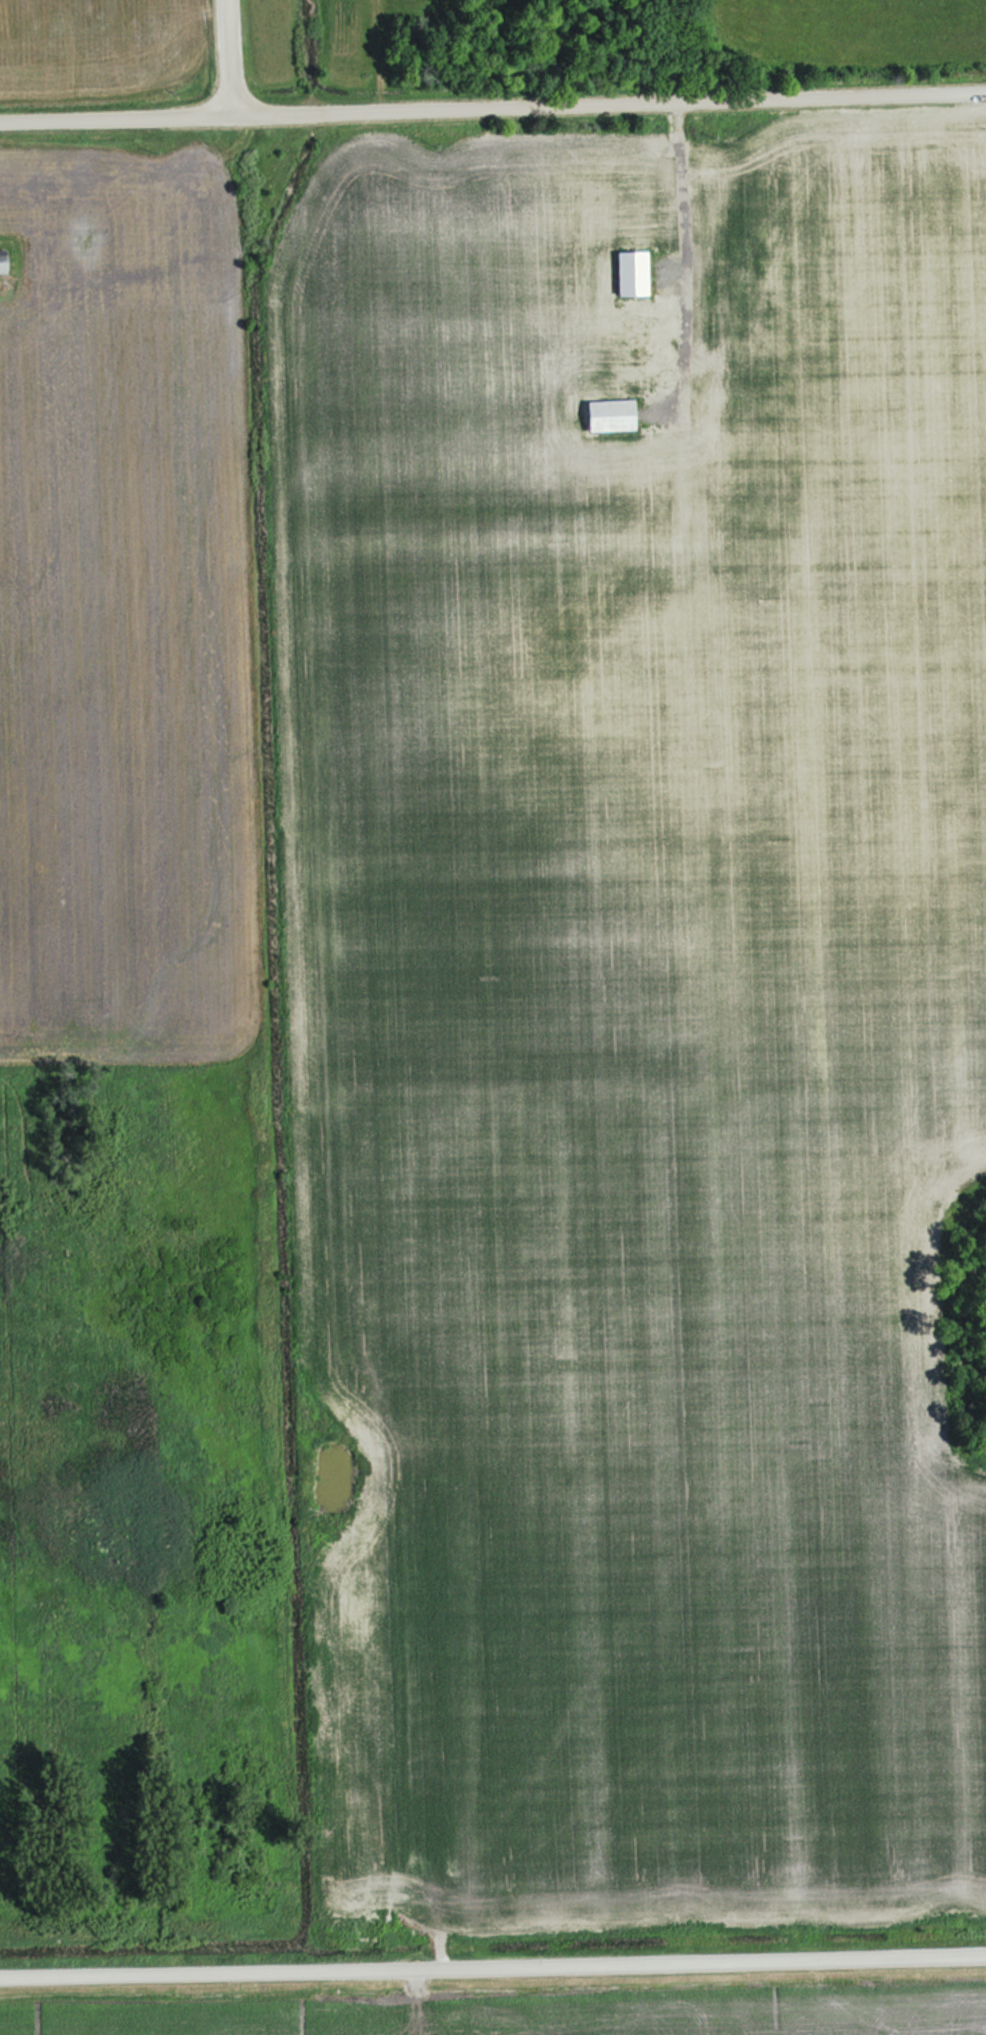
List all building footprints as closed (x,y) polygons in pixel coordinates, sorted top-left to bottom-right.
[(622,296),(652,296),(652,251),(622,251),(622,296)] [(16,253),(0,253),(0,274),(16,273),(16,253)] [(593,430),(641,429),(640,399),(593,400),(593,430)]
